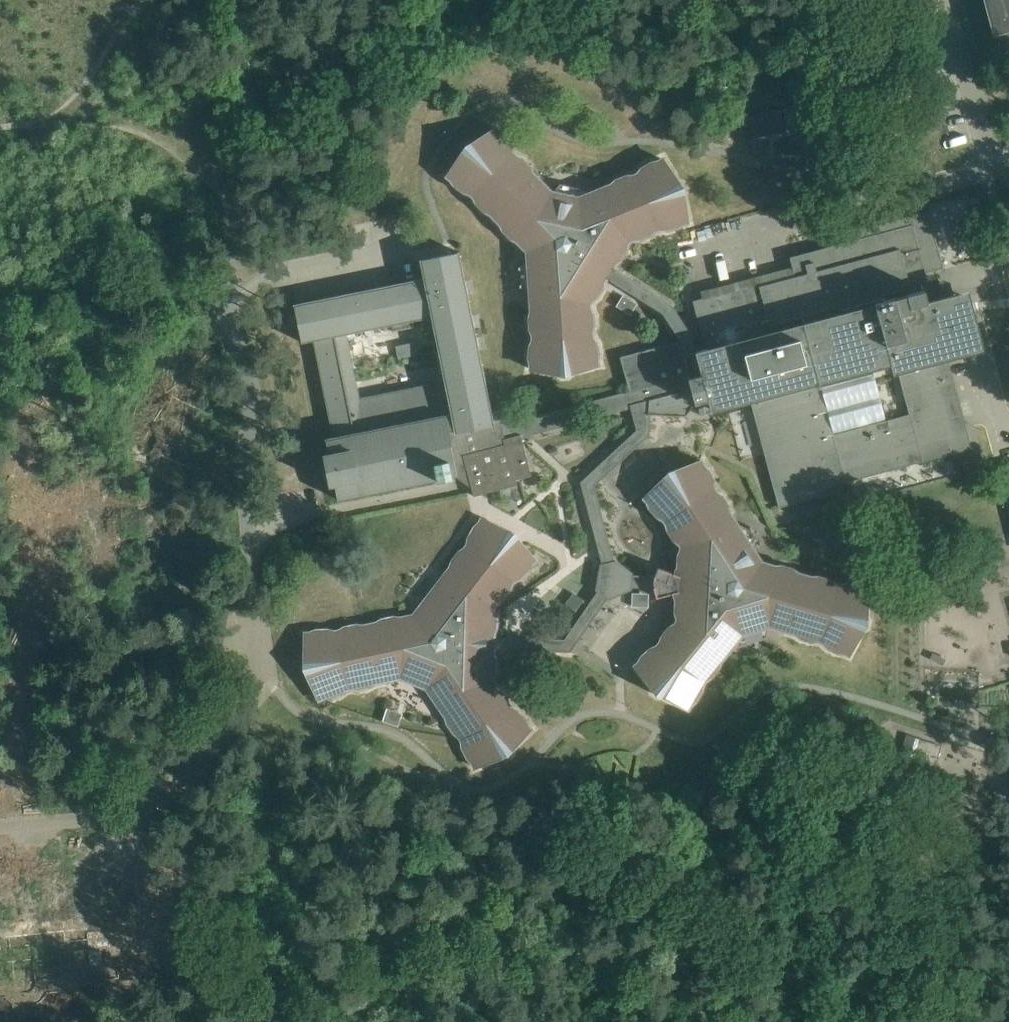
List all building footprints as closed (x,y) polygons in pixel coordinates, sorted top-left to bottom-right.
[(994,33),(996,32),(994,27),(1008,23),(1008,0),(985,0),(994,33)] [(780,107),(739,118),(745,140),(786,129),(780,107)] [(663,311),(681,339),(681,340),(684,353),(695,351),(691,334),(671,303),(613,267),(615,262),(622,257),(622,253),(625,251),(627,242),(628,242),(630,239),(633,238),(642,237),(644,235),(648,235),(655,229),(660,227),(669,228),(671,226),(675,227),(683,222),(688,221),(683,202),(680,194),(681,194),(684,188),(682,184),(676,182),(675,183),(672,175),(673,175),(662,158),(658,161),(650,163),(648,166),(644,166),(638,173),(633,175),(624,176),(621,179),(618,179),(611,184),(579,197),(551,191),(532,172),(528,164),(525,163),(523,160),(515,155),(516,155),(512,151),(509,143),(506,141),(505,137),(498,132),(496,128),(479,139),(474,145),(473,145),(467,144),(464,147),(464,153),(465,154),(459,160),(447,176),(451,178),(456,185),(460,186),(462,190),(470,192),(470,193),(474,196),(478,204),(482,205),(483,209),(491,213),(501,223),(505,231),(508,232),(510,236),(518,240),(527,250),(532,311),(530,319),(531,323),(530,326),(534,335),(533,340),(530,348),(531,351),(529,355),(531,364),(531,369),(551,370),(559,369),(559,370),(563,375),(567,374),(571,370),(571,368),(579,368),(599,364),(598,359),(598,350),(596,347),(597,343),(592,336),(591,331),(593,322),(592,318),(593,315),(590,307),(590,303),(591,300),(598,295),(599,291),(602,289),(604,280),(607,276),(663,311)] [(748,396),(778,507),(836,492),(834,484),(972,448),(947,353),(978,345),(964,295),(938,302),(937,298),(928,301),(925,290),(929,288),(925,273),(944,268),(928,210),(837,235),(839,243),(798,254),(802,271),(693,300),(706,348),(695,351),(684,353),(691,379),(688,380),(691,389),(694,403),(697,402),(708,399),(710,406),(748,396)] [(329,454),(323,455),(329,485),(335,483),(338,499),(468,473),(473,496),(517,484),(515,479),(531,475),(521,435),(630,405),(691,389),(688,380),(691,379),(684,353),(681,340),(620,356),(629,392),(514,422),(511,405),(491,410),(459,251),(420,259),(424,278),(294,304),(302,342),(314,339),(334,436),(326,438),(329,454)] [(635,306),(621,297),(616,305),(630,314),(635,306)] [(396,346),(398,358),(418,354),(416,342),(396,346)] [(860,628),(866,625),(867,621),(864,616),(863,616),(865,608),(868,588),(863,588),(855,584),(851,585),(848,583),(839,585),(834,584),(827,579),(823,579),(820,577),(811,577),(798,573),(790,568),(786,568),(784,566),(775,566),(761,562),(728,511),(726,503),(723,500),(722,497),(715,491),(713,486),(712,478),(709,475),(709,471),(703,465),(701,460),(683,468),(676,473),(676,472),(670,470),(666,473),(665,479),(666,480),(659,484),(644,497),(647,501),(651,509),(654,511),(656,514),(663,519),(666,523),(669,531),(672,533),(672,537),(679,543),(681,546),(681,549),(678,558),(679,561),(674,573),(658,567),(654,576),(631,575),(632,573),(615,561),(613,561),(593,486),(648,434),(649,414),(685,416),(688,418),(689,417),(686,415),(694,403),(691,389),(630,405),(637,430),(581,482),(603,564),(600,565),(596,589),(598,591),(607,597),(609,598),(631,588),(632,586),(654,587),(656,597),(674,593),(677,605),(676,609),(677,617),(677,621),(675,623),(668,628),(667,632),(663,634),(660,642),(656,646),(649,649),(647,653),(643,654),(639,661),(635,665),(648,680),(655,684),(654,685),(655,691),(658,694),(664,693),(664,692),(671,698),(688,708),(690,703),(697,697),(697,694),(700,691),(702,683),(705,679),(712,674),(713,670),(717,668),(720,660),(742,633),(769,625),(795,632),(802,637),(806,637),(809,639),(818,639),(822,641),(829,647),(832,647),(835,650),(844,651),(848,654),(857,636),(859,628),(860,628)] [(708,399),(697,402),(700,414),(711,411),(710,406),(708,399)] [(399,618),(390,617),(387,619),(383,619),(376,623),(362,626),(353,625),(350,627),(346,626),(333,631),(325,629),(321,631),(318,629),(309,633),(304,633),(305,652),(307,660),(306,661),(303,666),(304,670),(309,673),(310,673),(312,681),(318,699),(323,697),(332,697),(334,695),(338,694),(345,689),(350,687),(359,688),(362,686),(366,687),(374,682),(400,677),(426,688),(446,716),(448,725),(451,727),(452,731),(459,736),(462,740),(463,749),(466,752),(466,756),(472,762),(474,767),(492,758),(498,753),(499,754),(505,755),(509,753),(509,747),(509,746),(516,742),(530,728),(527,725),(523,717),(520,715),(518,712),(510,707),(507,703),(504,695),(501,693),(501,689),(494,683),(492,681),(492,677),(495,669),(493,665),(495,662),(492,653),(493,648),(570,651),(607,597),(598,591),(564,640),(493,638),(493,633),(496,624),(495,621),(496,617),(494,609),(494,605),(496,602),(503,597),(504,594),(507,592),(510,583),(511,584),(514,580),(522,576),(524,572),(527,571),(531,563),(535,560),(522,546),(515,541),(516,540),(515,534),(512,532),(506,533),(505,533),(499,528),(481,519),(479,523),(473,529),(472,533),(469,535),(468,544),(467,544),(465,548),(458,553),(456,557),(453,559),(450,567),(413,615),(399,618)] [(649,596),(632,595),(632,606),(648,606),(649,596)] [(401,713),(386,707),(381,720),(397,725),(401,713)] [(916,760),(922,740),(907,735),(900,755),(916,760)]
